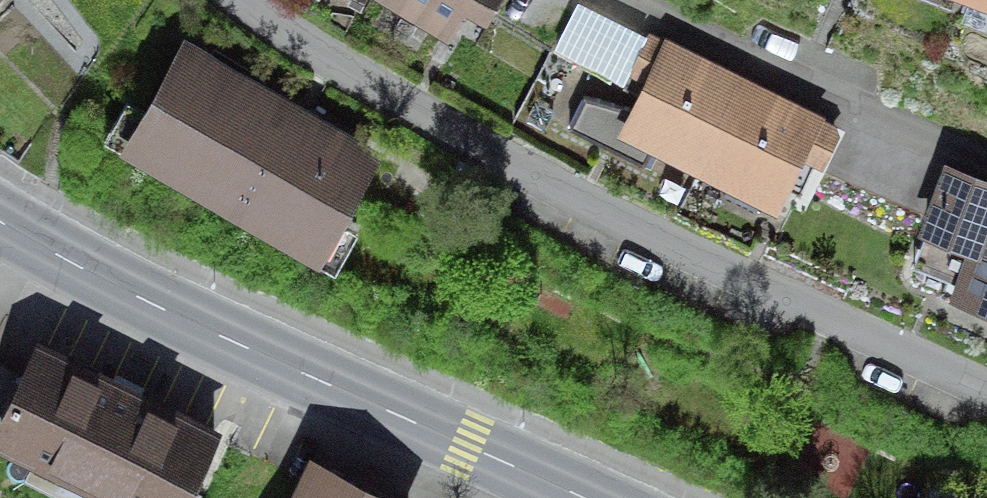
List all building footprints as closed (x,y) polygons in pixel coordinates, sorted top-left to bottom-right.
[(18,0),(0,0),(0,18),(18,0)] [(449,34),(469,0),(392,0),(449,34)] [(503,18),(514,0),(473,0),(503,18)] [(747,84),(652,38),(618,106),(585,90),(568,126),(651,166),(661,145),(703,167),(747,84)] [(184,49),(135,146),(349,255),(398,159),(184,49)] [(832,128),(747,84),(703,167),(770,201),(794,156),(813,165),(832,128)] [(946,170),(924,227),(964,243),(947,286),(986,302),(986,186),(946,170)] [(25,448),(139,497),(230,497),(255,442),(64,359),(25,448)] [(313,467),(300,497),(385,497),(313,467)]
